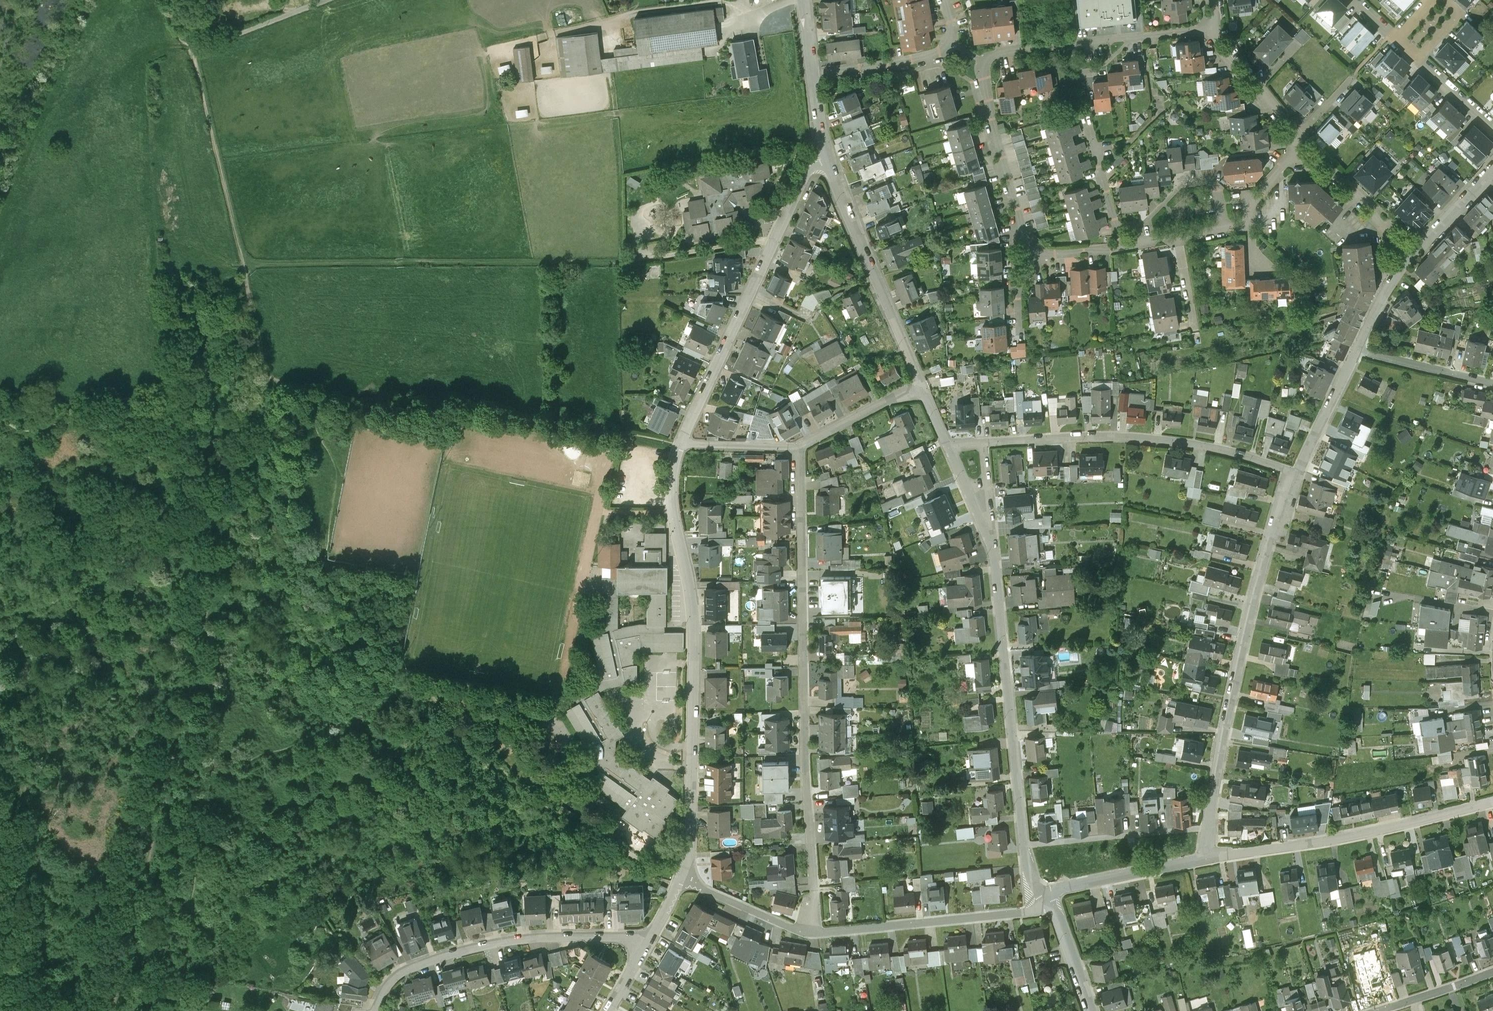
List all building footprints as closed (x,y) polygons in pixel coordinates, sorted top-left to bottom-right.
[(821,1),(821,9),(824,9),(824,15),(850,13),(849,0),(832,0),(821,1)] [(907,38),(902,39),(904,47),(917,44),(918,47),(924,45),(923,43),(931,41),(928,27),(933,26),(928,0),(900,0),(907,38)] [(1010,5),(1011,5),(1013,17),(1019,17),(1017,0),(1010,0),(1010,5)] [(1080,26),(1137,20),(1135,0),(1077,0),(1080,26)] [(1163,9),(1171,8),(1172,20),(1186,19),(1185,8),(1191,8),(1190,0),(1162,0),(1163,9)] [(1230,2),(1233,1),(1234,10),(1251,8),(1250,0),(1229,0),(1230,2)] [(1339,0),(1326,0),(1317,10),(1332,23),(1343,12),(1347,7),(1339,0)] [(1389,8),(1391,6),(1397,11),(1400,8),(1404,4),(1407,6),(1412,0),(1380,0),(1389,8)] [(1463,0),(1454,0),(1465,11),(1469,6),(1467,3),(1463,0)] [(1010,5),(991,7),(995,37),(1015,35),(1013,17),(1011,5),(1010,5)] [(991,7),(972,9),(974,33),(976,33),(977,41),(995,39),(995,37),(991,7)] [(714,8),(634,18),(638,46),(614,49),(615,55),(616,62),(610,63),(611,69),(702,58),(701,45),(718,43),(714,8)] [(562,12),(563,22),(573,22),(572,12),(562,12)] [(1343,12),(1332,23),(1339,30),(1350,18),(1343,12)] [(850,13),(824,15),(825,29),(839,27),(851,26),(850,13)] [(1339,30),(1343,34),(1355,22),(1350,18),(1339,30)] [(1375,34),(1358,19),(1355,22),(1343,34),(1340,38),(1356,54),(1375,34)] [(1466,21),(1456,32),(1473,47),(1483,36),(1466,21)] [(1280,48),(1293,35),(1280,23),(1268,36),(1280,48)] [(1491,34),(1479,24),(1475,28),(1487,39),(1491,34)] [(851,26),(839,27),(840,35),(854,33),(853,26),(851,26)] [(598,31),(563,36),(568,75),(603,70),(601,57),(598,31)] [(568,75),(563,36),(557,36),(562,75),(568,75)] [(1268,61),(1280,48),(1268,36),(1255,50),(1268,61)] [(754,37),(732,41),(732,42),(735,42),(739,65),(731,66),(733,78),(749,75),(751,90),(771,86),(770,86),(767,68),(767,67),(757,69),(755,53),(757,52),(754,37)] [(860,39),(828,43),(830,59),(848,57),(857,56),(856,48),(861,47),(860,39)] [(1199,40),(1176,42),(1177,56),(1181,56),(1200,54),(1199,40)] [(1468,53),(1455,40),(1451,45),(1464,57),(1468,53)] [(1451,45),(1448,42),(1436,54),(1453,70),(1465,58),(1464,57),(1451,45)] [(530,45),(514,47),(519,81),(534,79),(530,45)] [(861,47),(856,48),(857,56),(858,62),(866,61),(866,55),(868,55),(867,46),(861,47)] [(1156,47),(1149,47),(1151,59),(1157,59),(1156,47)] [(1385,55),(1375,65),(1384,74),(1385,73),(1400,57),(1400,56),(1391,48),(1385,55)] [(1380,51),(1370,61),(1375,65),(1385,55),(1380,51)] [(1200,54),(1181,56),(1182,70),(1201,68),(1204,67),(1204,60),(1204,54),(1200,54)] [(615,55),(601,57),(603,70),(611,69),(610,63),(616,62),(615,55)] [(1410,65),(1400,57),(1385,73),(1395,82),(1404,71),(1410,65)] [(1138,59),(1122,61),(1123,71),(1126,90),(1144,88),(1142,75),(1140,75),(1140,72),(1141,70),(1139,68),(1139,66),(1138,59)] [(1035,68),(1019,71),(1020,77),(1021,85),(1037,82),(1036,73),(1035,68)] [(1050,71),(1036,73),(1037,82),(1038,90),(1046,89),(1047,94),(1059,92),(1058,86),(1057,86),(1055,76),(1051,77),(1050,71)] [(1123,71),(1108,72),(1108,81),(1110,92),(1126,91),(1126,90),(1123,71)] [(1404,71),(1392,85),(1397,88),(1407,77),(1409,75),(1404,71)] [(1215,72),(1201,74),(1202,81),(1204,81),(1204,80),(1216,79),(1215,72)] [(1402,91),(1411,100),(1428,82),(1419,74),(1412,81),(1402,91)] [(1020,77),(1004,80),(1005,85),(999,86),(1003,111),(1017,109),(1013,86),(1021,85),(1020,77)] [(1216,79),(1204,80),(1204,81),(1205,94),(1208,93),(1232,91),(1231,85),(1229,85),(1228,77),(1216,79)] [(1397,88),(1395,90),(1399,94),(1402,91),(1412,81),(1407,77),(1397,88)] [(1108,81),(1093,83),(1095,99),(1094,99),(1095,104),(1096,104),(1096,108),(1097,108),(1097,107),(1102,107),(1102,108),(1111,107),(1110,92),(1108,81)] [(1411,100),(1421,108),(1437,91),(1428,82),(1411,100)] [(1303,90),(1296,83),(1287,92),(1295,100),(1292,103),(1305,115),(1310,108),(1309,107),(1315,101),(1310,96),(1312,94),(1306,89),(1304,91),(1303,90)] [(1321,94),(1309,83),(1303,90),(1304,91),(1306,89),(1312,94),(1310,96),(1315,101),(1321,94)] [(1377,97),(1364,84),(1358,91),(1361,94),(1363,93),(1372,102),(1377,97)] [(958,113),(950,85),(925,92),(933,120),(958,113)] [(1355,88),(1341,104),(1348,110),(1349,109),(1358,118),(1362,114),(1369,107),(1373,102),(1372,102),(1363,93),(1361,94),(1358,91),(1355,88)] [(1236,94),(1235,90),(1232,91),(1208,93),(1209,100),(1213,99),(1214,106),(1231,104),(1239,103),(1239,102),(1238,94),(1236,94)] [(855,91),(834,99),(839,111),(841,110),(860,103),(855,91)] [(1429,100),(1418,112),(1423,116),(1433,105),(1433,104),(1429,100)] [(1431,115),(1441,124),(1454,108),(1445,100),(1437,109),(1431,115)] [(1239,102),(1239,103),(1231,104),(1231,111),(1245,109),(1244,102),(1239,102)] [(860,103),(841,110),(843,116),(862,108),(860,103)] [(1423,116),(1421,118),(1425,122),(1431,115),(1437,109),(1433,105),(1423,116)] [(1369,107),(1362,114),(1365,116),(1372,109),(1369,107)] [(862,108),(843,116),(845,121),(864,114),(862,108)] [(1441,124),(1450,132),(1464,117),(1454,108),(1441,124)] [(1231,111),(1227,111),(1227,118),(1231,118),(1230,117),(1246,115),(1245,109),(1231,111)] [(1333,113),(1327,119),(1322,124),(1317,130),(1323,134),(1324,136),(1323,137),(1329,142),(1345,125),(1339,120),(1337,119),(1338,118),(1333,113)] [(845,121),(843,122),(848,133),(860,128),(869,125),(864,114),(845,121)] [(1246,115),(1230,117),(1231,118),(1232,131),(1240,130),(1258,128),(1256,114),(1246,115)] [(969,116),(952,121),(953,127),(967,123),(971,122),(969,116)] [(1067,121),(1046,127),(1049,136),(1075,129),(1074,125),(1069,126),(1067,121)] [(1461,121),(1449,134),(1453,138),(1459,131),(1465,125),(1461,121)] [(1351,122),(1347,127),(1352,132),(1357,127),(1351,122)] [(953,127),(948,129),(951,139),(972,133),(970,128),(969,128),(967,123),(953,127)] [(1464,136),(1457,142),(1458,143),(1476,159),(1476,160),(1485,151),(1492,142),(1474,125),(1464,136)] [(1021,127),(1010,131),(1011,136),(1023,133),(1021,127)] [(1258,128),(1240,130),(1241,145),(1248,144),(1248,145),(1250,145),(1250,144),(1254,144),(1257,145),(1268,144),(1269,144),(1267,127),(1258,128)] [(848,133),(842,136),(846,147),(848,146),(860,141),(865,139),(860,128),(848,133)] [(1075,129),(1049,136),(1051,145),(1072,139),(1071,134),(1076,133),(1075,129)] [(1389,130),(1384,136),(1390,141),(1396,135),(1389,130)] [(1453,138),(1451,141),(1455,145),(1458,143),(1457,142),(1464,136),(1459,131),(1453,138)] [(972,133),(951,139),(954,150),(974,145),(972,139),(973,138),(972,133)] [(1023,133),(1011,136),(1013,142),(1024,139),(1023,133)] [(1024,139),(1013,142),(1015,148),(1026,145),(1024,139)] [(1072,139),(1051,145),(1054,154),(1080,146),(1079,142),(1074,144),(1072,139)] [(860,141),(848,146),(851,151),(863,147),(860,141)] [(1423,146),(1418,142),(1413,148),(1417,152),(1421,148),(1423,146)] [(863,147),(851,151),(853,157),(869,150),(867,145),(863,147)] [(974,145),(954,150),(957,161),(978,155),(977,150),(975,150),(974,145)] [(1026,145),(1015,148),(1016,154),(1028,150),(1026,145)] [(1080,146),(1054,154),(1056,163),(1077,157),(1076,152),(1081,151),(1080,146)] [(1180,146),(1167,148),(1169,159),(1170,170),(1183,168),(1182,156),(1180,146)] [(853,157),(850,158),(855,169),(860,167),(874,162),(869,150),(853,157)] [(1028,150),(1016,154),(1018,159),(1029,156),(1028,150)] [(1485,151),(1476,160),(1476,159),(1473,162),(1478,167),(1489,155),(1485,151)] [(978,155),(957,161),(960,172),(972,169),(980,166),(978,161),(980,161),(978,155)] [(1218,155),(1200,157),(1201,168),(1213,167),(1213,162),(1219,162),(1218,155)] [(1379,160),(1373,155),(1366,162),(1358,171),(1355,174),(1363,181),(1364,179),(1367,182),(1366,183),(1373,190),(1376,187),(1388,174),(1390,171),(1384,166),(1384,163),(1382,160),(1379,160)] [(704,199),(688,202),(689,210),(684,211),(688,233),(693,231),(695,239),(710,237),(710,235),(714,234),(714,232),(718,232),(718,233),(734,230),(732,222),(738,221),(736,210),(732,211),(731,205),(736,198),(743,197),(744,206),(755,204),(754,198),(763,196),(761,183),(765,182),(764,178),(770,176),(767,161),(759,163),(758,156),(746,158),(746,159),(735,161),(736,166),(725,168),(726,174),(720,175),(719,173),(710,175),(702,185),(704,195),(708,195),(709,201),(705,202),(704,199)] [(1029,156),(1018,159),(1020,165),(1031,162),(1029,156)] [(1077,157),(1056,163),(1059,171),(1089,163),(1088,158),(1079,161),(1077,157)] [(1258,157),(1226,161),(1227,162),(1224,166),(1225,175),(1227,175),(1227,177),(1233,181),(1255,178),(1259,174),(1259,171),(1262,171),(1261,161),(1258,159),(1258,157)] [(874,162),(860,167),(865,178),(875,174),(886,169),(882,158),(874,162)] [(1361,158),(1353,167),(1358,171),(1366,162),(1361,158)] [(1447,166),(1438,158),(1434,163),(1439,168),(1445,172),(1449,168),(1447,166)] [(1169,159),(1156,160),(1157,171),(1158,183),(1171,181),(1170,170),(1169,159)] [(1458,165),(1452,160),(1447,166),(1449,168),(1452,171),(1458,165)] [(1031,162),(1020,165),(1021,171),(1033,168),(1031,162)] [(1089,163),(1059,171),(1061,181),(1083,175),(1081,170),(1091,167),(1089,163)] [(886,169),(875,174),(877,179),(885,176),(895,172),(893,166),(886,169)] [(980,166),(972,169),(973,174),(985,171),(983,166),(980,166)] [(1033,168),(1021,171),(1023,177),(1034,174),(1033,168)] [(1445,172),(1439,168),(1431,176),(1447,191),(1448,191),(1456,182),(1445,172)] [(985,171),(973,174),(975,180),(986,177),(985,171)] [(1157,171),(1144,173),(1145,184),(1147,195),(1160,193),(1158,183),(1157,171)] [(1034,174),(1023,177),(1025,182),(1036,179),(1034,174)] [(1388,174),(1376,187),(1380,192),(1393,179),(1388,174)] [(877,179),(870,182),(872,188),(887,181),(885,176),(877,179)] [(1447,191),(1431,176),(1423,185),(1425,187),(1436,197),(1441,201),(1449,192),(1448,191),(1447,191)] [(986,177),(975,180),(977,186),(985,184),(988,183),(986,177)] [(1036,179),(1025,182),(1026,188),(1038,185),(1036,179)] [(1323,187),(1316,182),(1300,182),(1297,180),(1295,182),(1288,183),(1289,195),(1292,195),(1295,198),(1295,211),(1301,211),(1314,223),(1323,215),(1327,215),(1331,218),(1343,206),(1338,201),(1338,198),(1334,198),(1326,191),(1324,193),(1321,190),(1323,187)] [(872,188),(869,189),(873,200),(886,195),(892,193),(887,181),(872,188)] [(977,186),(965,190),(968,200),(989,194),(988,189),(986,189),(985,184),(977,186)] [(1145,184),(1132,185),(1135,207),(1148,206),(1147,195),(1145,184)] [(1038,185),(1026,188),(1028,194),(1039,191),(1038,185)] [(1132,185),(1119,187),(1122,209),(1135,207),(1132,185)] [(1086,187),(1065,193),(1067,201),(1088,195),(1097,193),(1096,189),(1087,191),(1086,187)] [(1421,192),(1416,187),(1412,191),(1424,202),(1428,198),(1421,192)] [(1436,197),(1425,187),(1421,192),(1428,198),(1432,202),(1436,197)] [(813,190),(801,216),(822,226),(828,215),(824,213),(826,209),(824,208),(826,205),(823,194),(813,190)] [(1039,191),(1028,194),(1030,200),(1041,197),(1039,191)] [(1424,202),(1412,191),(1404,200),(1425,219),(1433,210),(1424,202)] [(1486,192),(1475,205),(1488,218),(1492,213),(1492,199),(1486,192)] [(989,194),(968,200),(971,211),(991,206),(989,200),(991,200),(989,194)] [(873,200),(868,202),(872,213),(874,212),(890,206),(886,195),(873,200)] [(1088,195),(1067,201),(1070,210),(1100,201),(1099,198),(1090,201),(1088,195)] [(1041,197),(1030,200),(1031,206),(1042,202),(1041,197)] [(1425,219),(1404,200),(1396,209),(1417,228),(1425,219)] [(1100,201),(1070,210),(1072,219),(1093,213),(1092,208),(1101,206),(1100,201)] [(1042,202),(1031,206),(1033,211),(1044,208),(1042,202)] [(890,206),(874,212),(877,218),(888,214),(901,209),(898,203),(890,206)] [(1488,218),(1475,205),(1463,216),(1479,231),(1485,225),(1483,223),(1488,218)] [(991,206),(971,211),(974,222),(995,216),(994,211),(993,212),(991,206)] [(1044,208),(1033,211),(1034,217),(1046,214),(1044,208)] [(1093,213),(1072,219),(1075,228),(1105,220),(1104,216),(1095,219),(1093,213)] [(888,214),(877,218),(879,223),(890,219),(888,214)] [(1046,214),(1034,217),(1036,223),(1047,220),(1046,214)] [(890,219),(879,223),(881,230),(880,231),(880,233),(880,234),(881,235),(882,235),(883,235),(903,227),(899,215),(890,219)] [(822,226),(801,216),(796,227),(807,232),(817,237),(822,226)] [(995,216),(974,222),(978,237),(986,235),(987,237),(990,235),(989,230),(997,227),(995,222),(997,222),(995,216)] [(1047,220),(1036,223),(1038,229),(1049,225),(1047,220)] [(1105,220),(1075,228),(1078,238),(1099,232),(1097,227),(1106,224),(1105,220)] [(1470,239),(1455,225),(1445,236),(1457,248),(1462,243),(1464,245),(1470,239)] [(997,227),(989,230),(990,235),(998,233),(998,234),(1002,232),(1000,226),(997,227)] [(817,237),(807,232),(804,238),(815,243),(818,237),(817,237)] [(900,242),(883,248),(890,266),(907,260),(904,254),(925,246),(920,236),(900,243),(900,242)] [(1445,236),(1428,254),(1429,254),(1443,267),(1452,257),(1451,255),(1457,248),(1445,236)] [(1484,236),(1477,238),(1478,240),(1480,249),(1487,247),(1484,236)] [(802,243),(791,238),(786,249),(807,259),(812,248),(802,243)] [(815,243),(804,238),(802,243),(812,248),(813,248),(815,243)] [(1478,240),(1471,242),(1475,254),(1481,252),(1480,249),(1478,240)] [(1370,241),(1342,245),(1343,252),(1346,254),(1348,265),(1345,268),(1346,275),(1349,275),(1349,283),(1343,297),(1349,300),(1366,307),(1375,288),(1370,241)] [(822,246),(815,243),(813,248),(820,252),(822,246)] [(1243,243),(1225,244),(1225,246),(1221,246),(1222,268),(1244,267),(1243,243)] [(745,247),(729,250),(730,257),(742,257),(746,257),(745,247)] [(989,248),(978,249),(979,261),(1001,259),(1000,247),(989,248)] [(807,259),(786,249),(781,259),(791,264),(802,269),(807,259)] [(1157,251),(1142,254),(1143,260),(1158,257),(1157,251)] [(1429,254),(1417,267),(1418,268),(1416,270),(1417,271),(1430,283),(1444,268),(1443,267),(1429,254)] [(1158,257),(1143,260),(1143,261),(1146,260),(1148,274),(1167,271),(1166,265),(1167,265),(1166,256),(1158,257)] [(730,257),(714,258),(715,272),(739,271),(739,267),(742,263),(742,257),(730,257)] [(1001,259),(979,261),(979,273),(990,272),(1001,271),(1001,259)] [(802,269),(791,264),(789,270),(799,275),(800,275),(802,269)] [(1082,266),(1072,267),(1072,280),(1073,283),(1074,292),(1076,292),(1090,291),(1088,269),(1082,269),(1082,266)] [(1244,267),(1222,268),(1223,284),(1227,284),(1227,286),(1245,285),(1244,279),(1244,267)] [(1097,268),(1088,269),(1090,291),(1098,290),(1098,285),(1105,285),(1104,271),(1104,269),(1097,270),(1097,268)] [(799,275),(789,270),(786,276),(790,277),(796,280),(797,281),(799,275)] [(715,272),(710,272),(709,287),(710,287),(726,287),(727,287),(728,285),(734,286),(736,279),(740,279),(739,271),(715,272)] [(786,276),(776,271),(767,289),(774,292),(781,295),(790,277),(786,276)] [(858,276),(847,271),(845,276),(855,281),(858,276)] [(1167,271),(1148,274),(1151,288),(1148,288),(1148,289),(1157,288),(1169,285),(1171,285),(1169,276),(1168,277),(1167,271)] [(917,287),(911,273),(895,280),(904,301),(925,293),(922,285),(917,287)] [(844,279),(834,275),(830,283),(834,285),(837,286),(841,285),(844,279)] [(1066,275),(1056,276),(1057,280),(1060,280),(1061,291),(1067,290),(1066,280),(1066,275)] [(1281,278),(1274,278),(1275,296),(1287,295),(1293,289),(1292,277),(1286,277),(1286,275),(1281,276),(1281,278)] [(990,279),(984,279),(985,287),(1002,285),(1002,278),(990,279)] [(1274,278),(1250,279),(1251,285),(1251,291),(1258,291),(1259,296),(1275,296),(1274,278)] [(1057,280),(1044,281),(1044,283),(1045,294),(1045,298),(1046,307),(1059,307),(1058,296),(1061,295),(1061,291),(1060,280),(1057,280)] [(1072,280),(1066,280),(1067,290),(1067,294),(1076,294),(1076,292),(1074,292),(1073,283),(1072,280)] [(985,287),(981,287),(981,299),(1003,297),(1002,285),(985,287)] [(830,288),(813,292),(818,299),(832,294),(830,288)] [(943,289),(928,292),(931,301),(944,298),(943,289)] [(857,290),(843,297),(852,315),(866,309),(857,290)] [(781,295),(774,292),(772,298),(782,303),(785,297),(781,295)] [(813,292),(806,294),(801,304),(813,309),(818,299),(813,292)] [(1158,293),(1149,295),(1150,301),(1166,298),(1164,292),(1158,293)] [(1412,301),(1406,293),(1393,304),(1409,325),(1422,315),(1412,301)] [(981,299),(978,299),(977,301),(977,307),(979,308),(982,308),(982,312),(990,312),(1004,311),(1003,297),(981,299)] [(1166,298),(1150,301),(1151,302),(1153,301),(1155,315),(1176,311),(1175,310),(1174,310),(1174,305),(1173,297),(1166,298)] [(1045,298),(1030,299),(1031,319),(1046,318),(1046,307),(1045,298)] [(707,299),(702,299),(697,311),(706,315),(706,316),(719,322),(726,306),(723,305),(723,299),(707,299)] [(1366,307),(1349,300),(1342,316),(1358,324),(1366,307)] [(1336,303),(1317,308),(1318,315),(1338,310),(1336,303)] [(1207,304),(1200,306),(1202,313),(1209,312),(1207,304)] [(790,314),(780,309),(776,317),(784,321),(784,319),(787,320),(790,314)] [(776,317),(762,310),(752,330),(766,337),(774,341),(774,340),(784,321),(776,317)] [(1176,311),(1155,315),(1158,328),(1155,329),(1155,330),(1164,328),(1176,326),(1178,326),(1176,311)] [(1397,319),(1387,315),(1382,325),(1392,330),(1397,319)] [(932,316),(910,324),(914,336),(937,328),(932,316)] [(1004,316),(993,317),(993,324),(1005,324),(1004,316)] [(1358,324),(1342,316),(1336,328),(1334,334),(1350,341),(1358,324)] [(714,333),(695,324),(695,325),(688,322),(685,330),(691,333),(686,343),(687,344),(703,351),(705,352),(714,333)] [(993,324),(983,325),(984,337),(1006,335),(1005,324),(993,324)] [(1176,326),(1164,328),(1165,334),(1177,332),(1176,326)] [(1334,327),(1323,333),(1327,340),(1333,336),(1334,334),(1336,328),(1334,327)] [(1439,334),(1434,353),(1448,357),(1452,340),(1454,330),(1440,327),(1439,334)] [(1461,328),(1455,327),(1454,330),(1452,340),(1457,341),(1461,328)] [(937,328),(914,336),(919,348),(940,341),(938,336),(940,336),(937,328)] [(1439,334),(1419,329),(1418,330),(1421,330),(1417,348),(1414,348),(1414,349),(1434,353),(1439,334)] [(855,343),(849,333),(845,336),(850,345),(855,343)] [(1350,341),(1334,334),(1333,336),(1327,340),(1332,342),(1326,355),(1337,360),(1339,355),(1342,357),(1350,341)] [(1006,335),(984,337),(985,348),(1009,347),(1008,343),(1006,341),(1006,335)] [(774,341),(766,337),(763,342),(773,347),(774,348),(777,341),(774,340),(774,341)] [(838,340),(815,352),(825,370),(847,358),(838,340)] [(1484,344),(1467,340),(1462,361),(1479,365),(1480,364),(1483,351),(1484,344)] [(681,349),(664,341),(665,354),(675,358),(677,355),(676,354),(677,352),(679,353),(681,349)] [(759,347),(747,341),(743,351),(746,353),(739,368),(758,377),(763,366),(760,365),(767,351),(759,347)] [(763,342),(761,341),(759,347),(767,351),(770,352),(773,347),(763,342)] [(1025,343),(1018,344),(1018,357),(1026,356),(1025,343)] [(703,351),(687,344),(684,350),(700,357),(703,351)] [(808,346),(801,350),(804,355),(810,352),(808,346)] [(1488,352),(1483,351),(1480,364),(1485,365),(1488,352)] [(679,353),(677,352),(676,354),(677,355),(675,358),(673,364),(676,365),(672,373),(681,376),(673,393),(683,398),(700,363),(679,353)] [(1324,362),(1313,357),(1311,362),(1322,367),(1324,362)] [(879,360),(870,364),(878,380),(882,378),(878,371),(883,368),(879,360)] [(1322,367),(1311,362),(1308,368),(1310,368),(1307,374),(1328,384),(1332,375),(1332,369),(1328,370),(1322,367)] [(883,368),(878,371),(882,378),(885,384),(900,376),(894,363),(883,368)] [(862,366),(856,369),(862,380),(868,378),(862,366)] [(856,369),(836,380),(838,382),(841,389),(838,390),(840,394),(845,403),(848,404),(850,403),(851,400),(854,399),(855,399),(860,397),(859,396),(862,394),(864,395),(867,394),(868,391),(862,380),(856,369)] [(943,375),(945,383),(958,380),(957,373),(943,375)] [(1328,384),(1307,374),(1304,381),(1305,388),(1322,396),(1328,384)] [(751,380),(740,375),(738,381),(745,384),(748,385),(751,380)] [(1374,380),(1363,375),(1357,388),(1372,395),(1379,381),(1375,379),(1374,380)] [(738,381),(731,377),(721,396),(735,403),(745,384),(738,381)] [(835,377),(827,381),(829,386),(838,382),(836,380),(835,377)] [(827,381),(803,397),(806,402),(807,401),(808,401),(823,392),(830,388),(829,386),(827,381)] [(838,382),(829,386),(830,388),(835,396),(840,394),(838,390),(841,389),(838,382)] [(1240,383),(1233,382),(1232,394),(1239,395),(1240,383)] [(1395,388),(1388,385),(1384,394),(1390,397),(1395,388)] [(1109,387),(1092,387),(1092,394),(1092,408),(1092,420),(1109,420),(1109,387)] [(835,396),(830,388),(823,392),(826,399),(827,399),(828,402),(835,399),(836,398),(835,396)] [(1485,393),(1464,389),(1462,401),(1482,405),(1485,393)] [(1443,392),(1435,390),(1432,399),(1437,401),(1438,398),(1440,399),(1443,392)] [(823,392),(808,401),(818,419),(833,411),(828,402),(827,399),(826,399),(823,392)] [(1218,408),(1205,406),(1207,395),(1197,393),(1195,404),(1200,405),(1198,415),(1199,415),(1198,417),(1197,429),(1214,432),(1218,408)] [(1231,394),(1224,393),(1222,409),(1229,410),(1231,394)] [(1259,397),(1244,393),(1242,402),(1250,404),(1247,418),(1238,416),(1236,426),(1233,436),(1250,441),(1254,427),(1260,402),(1258,401),(1259,397)] [(1390,397),(1384,394),(1380,403),(1386,406),(1390,397)] [(670,402),(656,395),(653,402),(658,404),(667,407),(670,402)] [(979,395),(970,396),(970,402),(974,402),(974,415),(980,415),(979,395)] [(1074,395),(1066,395),(1067,406),(1075,406),(1074,395)] [(1024,396),(1016,396),(1017,413),(1024,412),(1024,409),(1025,409),(1024,396)] [(1057,396),(1047,396),(1049,414),(1058,413),(1057,407),(1058,407),(1057,396)] [(806,402),(803,397),(793,402),(800,414),(801,415),(810,410),(806,402)] [(1013,398),(1004,398),(1004,403),(1005,403),(1005,410),(1008,410),(1008,411),(1015,411),(1013,398)] [(1040,398),(1032,399),(1033,408),(1025,409),(1024,409),(1024,412),(1025,423),(1042,422),(1040,398)] [(1146,399),(1129,398),(1128,406),(1127,420),(1144,422),(1146,399)] [(1486,401),(1483,416),(1488,417),(1492,418),(1492,402),(1486,401)] [(667,407),(658,404),(653,402),(649,410),(654,412),(649,424),(667,433),(677,412),(667,407)] [(800,414),(793,402),(786,405),(793,417),(794,417),(800,414)] [(970,402),(964,403),(964,407),(960,408),(961,413),(956,413),(957,428),(975,427),(974,415),(974,402),(970,402)] [(1005,410),(1005,403),(1004,403),(990,404),(990,406),(985,407),(986,414),(990,414),(991,425),(1009,424),(1008,411),(1008,410),(1005,410)] [(1195,404),(1194,404),(1192,416),(1198,417),(1199,415),(1198,415),(1200,405),(1195,404)] [(786,405),(772,413),(773,416),(770,418),(779,434),(782,432),(785,437),(800,429),(794,417),(793,417),(786,405)] [(1058,407),(1057,407),(1058,413),(1058,421),(1076,420),(1075,406),(1067,406),(1058,407)] [(745,412),(731,409),(729,415),(729,416),(738,419),(743,421),(745,412)] [(1181,411),(1163,409),(1162,424),(1180,426),(1181,411)] [(907,411),(895,416),(899,424),(902,431),(908,428),(914,426),(907,411)] [(728,417),(714,412),(709,428),(723,433),(728,417)] [(1301,417),(1290,413),(1286,425),(1297,429),(1301,417)] [(764,417),(754,414),(748,429),(759,431),(764,417)] [(1354,419),(1345,414),(1338,429),(1354,437),(1353,439),(1354,440),(1361,443),(1362,442),(1370,426),(1362,422),(1364,417),(1356,414),(1354,419)] [(1483,416),(1476,414),(1474,422),(1486,425),(1488,417),(1483,416)] [(1279,419),(1268,415),(1265,432),(1273,435),(1278,421),(1279,419)] [(723,433),(722,434),(731,437),(738,419),(729,416),(728,417),(723,433)] [(1282,436),(1279,435),(1284,423),(1278,421),(1273,435),(1269,447),(1286,453),(1291,439),(1293,430),(1285,428),(1282,436)] [(899,424),(892,427),(893,431),(877,438),(887,460),(894,457),(902,453),(900,448),(914,442),(908,428),(902,431),(899,424)] [(1406,429),(1398,434),(1404,442),(1412,436),(1406,429)] [(859,436),(850,440),(852,445),(855,454),(864,451),(859,436)] [(1361,443),(1354,440),(1351,446),(1365,453),(1366,453),(1370,446),(1362,442),(1361,443)] [(1488,441),(1480,440),(1479,447),(1487,449),(1488,441)] [(1331,443),(1325,455),(1351,467),(1356,456),(1356,455),(1346,451),(1331,443)] [(832,445),(816,452),(820,463),(829,460),(831,465),(841,461),(841,459),(846,457),(847,459),(855,455),(855,454),(852,445),(834,452),(832,445)] [(922,445),(911,450),(913,455),(914,457),(925,452),(922,445)] [(1351,446),(1349,445),(1346,451),(1356,455),(1356,456),(1362,459),(1365,453),(1351,446)] [(911,450),(902,453),(902,454),(904,459),(913,455),(911,450)] [(1020,450),(1013,450),(1014,455),(1008,455),(1008,462),(1015,462),(1015,469),(1022,468),(1020,450)] [(1045,451),(1033,452),(1034,467),(1034,473),(1035,473),(1046,473),(1045,451)] [(1057,451),(1045,451),(1046,473),(1057,472),(1058,472),(1058,465),(1057,451)] [(917,465),(912,468),(916,477),(903,482),(902,479),(892,483),(897,495),(911,489),(913,493),(933,485),(926,470),(932,467),(925,452),(914,457),(917,465)] [(902,453),(894,457),(898,465),(900,464),(902,469),(908,467),(904,459),(902,454),(902,453)] [(1102,453),(1081,454),(1081,472),(1093,472),(1093,475),(1102,474),(1102,472),(1103,471),(1102,453)] [(1190,459),(1166,454),(1165,463),(1168,463),(1166,473),(1187,476),(1188,474),(1189,465),(1190,459)] [(855,455),(847,459),(850,467),(859,465),(855,455)] [(1351,467),(1325,455),(1320,467),(1334,474),(1345,479),(1345,478),(1351,467)] [(789,475),(788,458),(775,458),(775,468),(757,468),(757,493),(766,493),(766,491),(782,491),(782,475),(789,475)] [(731,461),(720,461),(720,477),(730,477),(731,461)] [(1008,462),(1002,463),(1003,480),(1016,479),(1015,469),(1015,462),(1008,462)] [(741,465),(731,465),(731,494),(733,494),(741,494),(741,465)] [(1078,465),(1064,465),(1065,477),(1071,477),(1071,479),(1078,479),(1078,465)] [(1197,466),(1189,465),(1188,474),(1195,475),(1196,469),(1197,466)] [(1435,470),(1429,465),(1424,472),(1430,476),(1435,470)] [(1254,473),(1237,468),(1233,483),(1233,485),(1247,488),(1263,493),(1267,478),(1254,474),(1254,473)] [(1482,471),(1473,468),(1470,475),(1479,478),(1482,471)] [(871,476),(867,469),(862,472),(866,479),(871,476)] [(1203,470),(1196,469),(1195,475),(1193,487),(1200,488),(1203,470)] [(828,471),(818,474),(819,480),(821,479),(830,477),(828,471)] [(1470,475),(1462,472),(1457,486),(1457,487),(1467,491),(1483,496),(1488,481),(1479,478),(1470,475)] [(1195,475),(1188,474),(1187,476),(1185,485),(1193,487),(1195,475)] [(1345,479),(1334,474),(1331,480),(1344,485),(1348,486),(1351,481),(1345,478),(1345,479)] [(830,477),(821,479),(822,487),(839,486),(837,475),(830,477)] [(1331,480),(1324,477),(1322,484),(1335,488),(1342,490),(1344,485),(1331,480)] [(1246,491),(1232,487),(1233,485),(1233,483),(1229,482),(1226,494),(1237,496),(1244,497),(1246,491)] [(1322,484),(1312,482),(1308,496),(1331,502),(1335,488),(1322,484)] [(1467,491),(1457,487),(1457,486),(1454,485),(1452,493),(1465,497),(1467,491)] [(839,486),(822,487),(822,494),(817,494),(817,511),(839,511),(839,494),(839,486)] [(1026,486),(1011,487),(1012,495),(1027,493),(1026,486)] [(1012,495),(1005,496),(1007,521),(1026,519),(1035,518),(1034,503),(1031,503),(1030,493),(1027,493),(1012,495)] [(1226,494),(1226,493),(1224,500),(1235,503),(1237,496),(1226,494)] [(936,507),(930,509),(934,519),(936,524),(939,522),(940,523),(950,518),(947,511),(951,509),(944,494),(932,499),(936,507)] [(1308,496),(1300,494),(1296,508),(1316,514),(1323,516),(1323,515),(1327,502),(1330,503),(1331,502),(1308,496)] [(905,503),(902,496),(882,504),(884,512),(904,504),(905,503)] [(923,502),(921,496),(905,503),(904,504),(906,509),(923,502)] [(1235,503),(1224,500),(1222,509),(1210,507),(1209,513),(1205,512),(1204,516),(1220,520),(1220,517),(1254,526),(1258,511),(1245,507),(1245,506),(1235,503)] [(789,501),(763,501),(763,515),(776,515),(777,518),(789,518),(789,501)] [(721,504),(700,505),(700,531),(709,531),(716,531),(716,516),(721,516),(721,504)] [(1486,507),(1481,505),(1480,512),(1492,515),(1492,513),(1492,508),(1486,507)] [(1113,519),(1123,519),(1123,510),(1113,510),(1113,519)] [(1323,516),(1316,514),(1312,527),(1328,532),(1332,518),(1323,515),(1323,516)] [(777,518),(776,515),(763,515),(763,531),(764,531),(765,531),(771,531),(776,531),(789,531),(789,518),(777,518)] [(1220,520),(1204,516),(1203,523),(1218,526),(1220,520)] [(1035,518),(1026,519),(1027,526),(1028,526),(1038,526),(1037,518),(1035,518)] [(1492,518),(1490,525),(1473,521),(1472,529),(1481,532),(1492,535),(1492,519),(1492,518)] [(934,519),(925,523),(927,527),(936,524),(934,519)] [(1481,532),(1472,529),(1449,523),(1446,533),(1464,538),(1465,536),(1477,539),(1477,538),(1487,540),(1485,549),(1492,551),(1492,535),(1481,532)] [(1038,526),(1028,526),(1028,533),(1034,532),(1037,533),(1042,533),(1042,535),(1051,534),(1050,526),(1038,526)] [(829,531),(817,532),(818,557),(830,557),(831,570),(855,569),(855,559),(842,559),(841,531),(829,531)] [(944,531),(930,537),(933,544),(947,539),(944,531)] [(955,538),(950,539),(952,547),(939,551),(944,566),(961,561),(969,558),(967,550),(972,548),(968,532),(955,536),(955,538)] [(1028,533),(1011,535),(1012,543),(1010,543),(1012,560),(1040,558),(1038,542),(1042,542),(1042,535),(1042,533),(1037,533),(1034,532),(1028,533)] [(665,533),(647,533),(646,546),(637,546),(637,565),(665,565),(665,533)] [(1237,539),(1210,533),(1206,549),(1246,559),(1249,544),(1236,541),(1237,539)] [(1325,541),(1302,534),(1301,536),(1290,533),(1286,547),(1298,550),(1300,544),(1313,548),(1311,553),(1322,557),(1325,541)] [(924,540),(919,545),(925,552),(930,547),(924,540)] [(617,565),(620,565),(620,542),(598,543),(598,565),(612,565),(617,565)] [(709,544),(700,544),(700,563),(716,564),(716,545),(717,544),(709,544)] [(1481,548),(1468,544),(1466,551),(1478,555),(1479,555),(1481,548)] [(786,563),(785,546),(773,546),(773,553),(763,553),(764,559),(755,559),(755,568),(758,568),(758,581),(767,581),(767,573),(770,573),(770,570),(779,570),(779,563),(786,563)] [(1151,554),(1162,556),(1163,549),(1152,548),(1151,554)] [(1211,553),(1195,549),(1193,556),(1209,559),(1211,553)] [(1392,551),(1385,549),(1383,557),(1390,558),(1392,551)] [(902,550),(895,553),(898,559),(905,556),(902,550)] [(1478,555),(1466,551),(1465,553),(1462,552),(1460,557),(1476,562),(1478,555)] [(1311,553),(1306,552),(1305,559),(1321,563),(1322,557),(1311,553)] [(892,555),(884,555),(884,564),(892,564),(892,555)] [(1390,558),(1383,557),(1381,564),(1388,566),(1390,558)] [(1492,584),(1438,571),(1441,559),(1433,557),(1426,584),(1436,587),(1436,585),(1447,587),(1458,589),(1459,586),(1475,590),(1475,593),(1489,596),(1492,584)] [(1474,564),(1473,568),(1467,567),(1468,564),(1464,563),(1464,566),(1441,559),(1438,571),(1492,584),(1492,579),(1492,568),(1474,564)] [(961,561),(944,566),(945,571),(960,568),(963,567),(961,561)] [(620,565),(617,565),(617,576),(617,590),(648,590),(665,590),(667,590),(667,565),(665,565),(637,565),(620,565)] [(960,568),(946,571),(946,577),(961,575),(960,568)] [(1227,572),(1216,569),(1215,574),(1214,577),(1211,576),(1209,584),(1236,591),(1240,577),(1226,573),(1227,572)] [(780,581),(779,570),(770,570),(770,573),(767,573),(767,581),(773,581),(780,581)] [(1291,573),(1280,570),(1276,584),(1288,587),(1290,581),(1292,573),(1291,573)] [(1302,574),(1292,571),(1291,573),(1292,573),(1290,581),(1300,584),(1302,574)] [(979,573),(966,574),(967,583),(947,585),(949,604),(957,604),(982,601),(979,573)] [(1035,575),(1019,577),(1019,584),(1014,585),(1015,601),(1037,599),(1035,575)] [(1067,575),(1055,576),(1058,596),(1068,594),(1067,575)] [(612,576),(601,576),(602,632),(613,629),(613,628),(618,627),(617,590),(617,576),(616,576),(612,576)] [(821,577),(822,583),(819,583),(820,604),(822,604),(822,610),(851,609),(850,576),(821,577)] [(740,581),(717,581),(717,589),(726,589),(726,590),(739,589),(740,581)] [(758,581),(754,581),(754,590),(758,590),(773,589),(773,581),(767,581),(758,581)] [(1209,587),(1195,583),(1193,589),(1207,593),(1209,587)] [(1458,589),(1447,587),(1444,600),(1456,602),(1458,589)] [(717,589),(706,589),(706,616),(726,616),(726,590),(726,589),(717,589)] [(773,589),(758,590),(758,602),(763,602),(769,602),(769,599),(773,599),(773,589)] [(786,589),(773,589),(773,599),(769,599),(769,602),(763,602),(763,614),(780,614),(780,606),(787,605),(786,589)] [(1295,593),(1279,589),(1277,597),(1291,601),(1292,601),(1295,593)] [(665,590),(648,590),(646,623),(646,624),(662,624),(665,624),(665,590)] [(1058,596),(1042,599),(1042,605),(1059,603),(1058,596)] [(1277,597),(1273,596),(1270,606),(1282,609),(1282,607),(1294,610),(1294,608),(1290,607),(1291,601),(1277,597)] [(1372,611),(1380,613),(1383,600),(1376,598),(1372,611)] [(1219,605),(1208,603),(1207,612),(1217,614),(1218,607),(1219,607),(1219,605)] [(1420,603),(1418,625),(1426,626),(1442,627),(1448,628),(1450,608),(1420,603)] [(927,604),(916,606),(917,616),(928,614),(927,604)] [(787,618),(787,605),(780,606),(780,614),(763,614),(758,614),(758,618),(787,618)] [(1294,610),(1282,607),(1282,609),(1270,606),(1266,620),(1289,626),(1289,627),(1297,629),(1298,622),(1307,624),(1309,614),(1294,610)] [(1219,607),(1218,607),(1217,614),(1215,622),(1229,625),(1232,610),(1219,607)] [(1486,615),(1470,614),(1470,620),(1469,630),(1483,631),(1484,620),(1486,620),(1486,615)] [(984,615),(971,616),(972,625),(956,627),(958,642),(980,640),(979,632),(986,632),(984,615)] [(1033,615),(1023,616),(1024,624),(1018,624),(1020,641),(1032,640),(1031,630),(1034,629),(1033,615)] [(1470,620),(1462,618),(1459,618),(1458,629),(1463,629),(1469,630),(1470,620)] [(855,621),(848,621),(848,625),(837,625),(835,625),(835,634),(861,633),(861,625),(856,625),(855,621)] [(618,627),(613,628),(613,629),(615,637),(639,632),(662,632),(662,624),(646,624),(646,623),(639,623),(618,627)] [(775,632),(774,624),(756,624),(757,632),(762,632),(775,632)] [(835,625),(825,626),(826,633),(832,633),(832,640),(835,640),(835,634),(835,625)] [(1448,628),(1426,626),(1424,642),(1434,643),(1434,645),(1442,646),(1442,644),(1446,644),(1448,628)] [(1215,630),(1195,627),(1193,635),(1199,637),(1199,636),(1212,638),(1212,640),(1213,640),(1215,630)] [(1458,629),(1448,628),(1447,635),(1462,637),(1463,629),(1458,629)] [(615,637),(613,629),(602,632),(592,634),(602,678),(623,673),(625,682),(626,681),(626,683),(638,681),(638,664),(634,664),(633,650),(683,649),(682,632),(662,632),(639,632),(615,637)] [(1469,630),(1463,629),(1462,637),(1468,637),(1467,646),(1482,648),(1483,631),(1469,630)] [(725,631),(707,632),(707,641),(706,641),(706,654),(716,654),(716,651),(723,651),(723,642),(727,642),(727,631),(725,631)] [(762,632),(762,649),(787,649),(787,632),(775,632),(762,632)] [(826,633),(819,633),(819,650),(832,649),(832,640),(832,633),(826,633)] [(1212,638),(1199,636),(1199,637),(1198,644),(1192,643),(1192,645),(1191,645),(1188,660),(1201,662),(1202,657),(1208,658),(1208,655),(1208,654),(1222,657),(1225,643),(1213,640),(1212,640),(1212,638)] [(1288,646),(1274,643),(1274,645),(1261,642),(1258,657),(1278,662),(1284,663),(1284,662),(1288,646)] [(906,660),(905,643),(881,643),(881,661),(906,660)] [(1435,653),(1424,652),(1423,662),(1434,663),(1435,653)] [(971,653),(959,654),(959,662),(965,662),(971,661),(971,653)] [(1047,653),(1021,656),(1024,684),(1040,682),(1050,681),(1050,680),(1047,653)] [(988,658),(974,660),(974,661),(971,661),(965,662),(968,691),(978,690),(991,688),(988,658)] [(1188,660),(1181,659),(1180,666),(1186,668),(1184,677),(1202,681),(1201,688),(1214,691),(1217,676),(1204,674),(1206,663),(1201,662),(1188,660)] [(1278,662),(1275,674),(1286,676),(1289,663),(1284,662),(1284,663),(1278,662)] [(1477,662),(1425,666),(1426,677),(1462,674),(1462,680),(1477,679),(1476,667),(1478,667),(1477,662)] [(853,663),(835,663),(836,671),(836,678),(854,678),(853,663)] [(773,677),(773,668),(765,668),(762,668),(762,675),(762,678),(773,677)] [(866,669),(858,674),(862,680),(866,677),(869,675),(866,669)] [(836,678),(836,671),(826,671),(826,678),(833,678),(833,686),(836,686),(836,678)] [(602,678),(575,694),(579,700),(600,688),(603,687),(625,682),(623,673),(602,678)] [(788,693),(787,675),(775,676),(775,685),(771,685),(771,693),(768,693),(768,700),(782,700),(782,693),(788,693)] [(726,676),(707,676),(707,704),(727,704),(726,676)] [(826,678),(820,678),(820,696),(833,695),(833,686),(833,678),(826,678)] [(1278,685),(1253,679),(1250,694),(1275,699),(1278,685)] [(1462,680),(1445,681),(1446,689),(1450,689),(1451,699),(1451,700),(1459,699),(1479,696),(1477,679),(1462,680)] [(1050,681),(1040,682),(1040,689),(1043,689),(1055,689),(1059,688),(1059,680),(1050,680),(1050,681)] [(1364,696),(1373,696),(1373,682),(1364,682),(1364,696)] [(753,684),(744,684),(744,692),(753,692),(753,684)] [(600,770),(617,752),(617,738),(626,733),(600,688),(579,700),(566,708),(589,747),(587,748),(600,770)] [(1043,695),(1025,697),(1028,722),(1042,721),(1040,710),(1056,708),(1055,689),(1043,689),(1043,695)] [(978,690),(968,691),(961,692),(962,698),(979,696),(978,690)] [(1177,701),(1176,706),(1168,705),(1166,714),(1174,716),(1174,718),(1207,724),(1210,709),(1197,707),(1197,705),(1177,701)] [(981,713),(965,715),(967,730),(989,727),(988,719),(995,718),(993,702),(980,704),(981,713)] [(1294,707),(1273,703),(1272,710),(1292,714),(1294,707)] [(1479,709),(1464,711),(1465,719),(1443,722),(1444,731),(1481,725),(1479,714),(1480,714),(1479,709)] [(833,713),(820,713),(821,724),(845,724),(850,724),(850,719),(851,719),(853,716),(853,715),(851,713),(845,713),(833,713)] [(1274,720),(1257,716),(1257,717),(1245,714),(1242,729),(1271,735),(1274,720)] [(1174,719),(1161,717),(1158,731),(1171,731),(1174,719)] [(780,718),(766,719),(766,733),(788,732),(788,718),(780,718)] [(1119,730),(1120,719),(1107,719),(1107,729),(1119,730)] [(726,725),(708,724),(707,744),(724,744),(724,733),(726,733),(726,725)] [(845,724),(821,724),(821,736),(845,735),(845,724)] [(1444,731),(1423,734),(1426,752),(1437,750),(1450,748),(1454,748),(1452,738),(1457,737),(1458,742),(1482,738),(1481,725),(1444,731)] [(788,732),(766,733),(767,746),(767,747),(776,747),(789,746),(788,732)] [(845,735),(821,736),(821,747),(830,747),(846,747),(845,735)] [(1268,738),(1254,735),(1252,742),(1267,745),(1268,738)] [(1040,737),(1037,737),(1035,737),(1035,738),(1027,739),(1029,758),(1044,756),(1042,737),(1040,737)] [(1203,742),(1185,738),(1181,756),(1199,760),(1203,742)] [(1347,740),(1348,752),(1359,751),(1358,739),(1347,740)] [(976,740),(963,742),(964,750),(969,750),(969,748),(977,748),(976,740)] [(1285,747),(1270,745),(1269,752),(1273,752),(1273,754),(1283,756),(1285,747)] [(924,746),(913,747),(913,755),(924,754),(925,754),(924,746)] [(977,748),(969,748),(969,750),(971,766),(999,763),(997,746),(977,748)] [(1450,748),(1437,750),(1439,763),(1452,761),(1450,748)] [(1251,752),(1238,750),(1236,765),(1248,767),(1250,760),(1261,762),(1262,752),(1251,750),(1251,752)] [(651,777),(617,752),(600,770),(592,780),(628,807),(622,816),(643,832),(645,830),(656,838),(669,821),(664,817),(666,814),(667,815),(679,799),(668,792),(670,788),(653,775),(651,777)] [(1176,755),(1165,753),(1165,754),(1156,752),(1155,759),(1175,763),(1176,755)] [(1271,754),(1262,752),(1261,762),(1269,764),(1271,754)] [(1484,755),(1464,758),(1465,767),(1460,768),(1461,775),(1485,771),(1483,760),(1485,760),(1484,755)] [(830,770),(821,770),(822,787),(839,786),(838,770),(850,769),(849,757),(829,758),(830,770)] [(829,758),(820,759),(821,770),(830,770),(829,758)] [(763,761),(763,774),(789,774),(789,760),(763,761)] [(731,763),(707,763),(707,774),(705,774),(705,787),(707,787),(707,798),(731,798),(731,763)] [(999,763),(971,766),(972,778),(986,777),(1000,775),(999,763)] [(1058,767),(1042,769),(1043,776),(1047,775),(1047,776),(1059,775),(1058,767)] [(1460,768),(1448,770),(1449,777),(1454,776),(1461,775),(1460,768)] [(1461,775),(1454,776),(1455,784),(1455,785),(1472,782),(1472,787),(1487,784),(1485,771),(1461,775)] [(789,774),(763,774),(759,774),(759,783),(763,782),(763,789),(765,789),(783,788),(789,788),(789,774)] [(1043,776),(1030,777),(1033,799),(1049,797),(1047,776),(1047,775),(1043,776)] [(1449,777),(1441,778),(1444,798),(1457,796),(1455,785),(1454,776),(1449,777)] [(857,784),(841,786),(842,798),(854,797),(858,796),(857,784)] [(1245,786),(1233,784),(1230,799),(1242,801),(1244,794),(1245,786)] [(1256,786),(1245,784),(1245,786),(1244,794),(1254,796),(1256,786)] [(1319,785),(1319,799),(1329,799),(1329,785),(1319,785)] [(1428,786),(1413,789),(1416,805),(1418,805),(1418,807),(1424,806),(1424,804),(1431,803),(1429,793),(1428,786)] [(783,788),(765,789),(765,802),(783,802),(783,788)] [(1001,790),(989,791),(990,800),(985,800),(985,805),(972,806),(974,818),(986,817),(998,816),(997,807),(1003,806),(1001,790)] [(1396,793),(1372,798),(1375,815),(1399,810),(1396,793)] [(911,799),(907,796),(903,801),(908,804),(911,799)] [(842,798),(836,798),(837,806),(849,805),(849,803),(855,803),(854,797),(842,798)] [(1104,797),(1095,798),(1096,812),(1105,811),(1104,799),(1104,797)] [(1124,797),(1104,799),(1105,811),(1105,814),(1106,814),(1107,832),(1123,831),(1121,815),(1126,815),(1125,810),(1124,797)] [(939,798),(924,799),(924,810),(939,809),(939,798)] [(1372,798),(1332,806),(1335,817),(1341,816),(1342,821),(1375,815),(1372,798)] [(1137,800),(1130,801),(1131,813),(1138,812),(1137,800)] [(1316,811),(1317,818),(1328,816),(1331,801),(1314,803),(1315,811),(1316,811)] [(765,802),(741,803),(741,809),(749,808),(749,816),(765,816),(765,802)] [(1148,802),(1139,803),(1141,829),(1156,828),(1155,816),(1155,810),(1148,811),(1148,802)] [(837,806),(824,807),(825,821),(850,819),(849,805),(837,806)] [(1188,807),(1174,808),(1176,826),(1190,825),(1189,813),(1188,807)] [(1241,809),(1228,809),(1228,819),(1240,819),(1240,818),(1241,809)] [(729,810),(710,811),(710,834),(729,833),(729,810)] [(779,818),(762,819),(763,831),(769,831),(770,836),(787,835),(786,827),(793,827),(791,810),(778,811),(779,818)] [(1093,810),(1085,811),(1086,817),(1086,823),(1094,822),(1093,810)] [(1315,811),(1290,815),(1293,832),(1318,828),(1317,818),(1316,811),(1315,811)] [(1059,812),(1051,813),(1052,816),(1053,831),(1061,831),(1059,812)] [(1052,816),(1038,817),(1040,838),(1054,837),(1053,831),(1052,816)] [(1086,817),(1072,818),(1073,835),(1087,834),(1086,823),(1086,817)] [(1240,819),(1228,819),(1228,834),(1241,834),(1241,828),(1264,828),(1264,818),(1240,818),(1240,819)] [(850,819),(825,821),(826,837),(847,835),(854,835),(854,834),(853,819),(850,819)] [(1482,821),(1477,822),(1478,824),(1466,827),(1470,840),(1465,841),(1468,852),(1485,847),(1487,852),(1490,851),(1488,843),(1482,821)] [(1005,829),(993,830),(994,840),(995,847),(1001,847),(1007,846),(1005,829)] [(1441,837),(1425,840),(1429,853),(1431,864),(1432,864),(1451,859),(1451,858),(1446,834),(1441,836),(1441,837)] [(1001,847),(995,847),(994,840),(989,841),(991,856),(995,856),(996,858),(1002,857),(1001,847)] [(839,844),(833,845),(834,858),(828,858),(829,875),(849,873),(848,857),(862,856),(861,846),(846,847),(846,841),(839,842),(839,844)] [(1409,847),(1391,851),(1395,867),(1405,864),(1408,876),(1415,874),(1409,847)] [(793,853),(779,854),(780,864),(770,864),(768,867),(769,879),(779,878),(778,872),(794,871),(793,853)] [(1429,853),(1420,855),(1424,871),(1433,869),(1432,864),(1431,864),(1429,853)] [(1468,853),(1461,855),(1465,868),(1471,867),(1468,853)] [(1371,855),(1366,856),(1367,857),(1355,860),(1360,880),(1376,877),(1371,855)] [(1451,858),(1451,859),(1455,877),(1466,874),(1465,868),(1461,855),(1451,858)] [(730,856),(711,857),(713,878),(723,877),(722,872),(732,871),(732,862),(730,862),(730,856)] [(1329,864),(1317,867),(1323,900),(1332,898),(1330,888),(1338,887),(1333,862),(1329,863),(1329,864)] [(991,867),(967,869),(968,880),(992,878),(991,867)] [(1255,868),(1237,870),(1240,884),(1238,885),(1240,893),(1258,890),(1255,868)] [(1292,870),(1280,872),(1284,895),(1292,893),(1291,885),(1299,884),(1296,868),(1292,869),(1292,870)] [(948,879),(959,878),(959,869),(948,870),(948,879)] [(794,871),(778,872),(779,878),(780,886),(795,885),(794,871)] [(1010,873),(997,874),(998,884),(981,886),(983,901),(1006,899),(1005,891),(1012,890),(1010,873)] [(1214,875),(1196,878),(1200,893),(1217,889),(1214,875)] [(921,876),(912,877),(913,889),(921,889),(921,876)] [(1394,877),(1387,879),(1390,894),(1397,892),(1396,889),(1399,888),(1397,878),(1394,879),(1394,877)] [(1387,879),(1373,882),(1376,894),(1379,893),(1380,896),(1390,894),(1387,879)] [(855,882),(842,884),(843,892),(846,892),(856,891),(855,882)] [(1172,883),(1156,886),(1158,901),(1168,899),(1176,897),(1172,883)] [(1230,883),(1223,885),(1227,907),(1234,905),(1234,903),(1230,887),(1230,883)] [(780,886),(776,887),(777,893),(780,893),(796,896),(795,885),(780,886)] [(1238,885),(1230,887),(1234,903),(1242,902),(1240,893),(1238,885)] [(1305,885),(1299,886),(1300,898),(1307,897),(1305,885)] [(943,886),(927,888),(928,901),(929,908),(945,906),(943,886)] [(1350,887),(1338,889),(1342,906),(1353,904),(1350,887)] [(1132,891),(1114,895),(1116,903),(1113,903),(1115,909),(1123,908),(1126,924),(1143,920),(1141,904),(1135,905),(1132,891)] [(1267,891),(1260,892),(1262,903),(1268,902),(1267,891)] [(643,892),(617,893),(618,905),(619,919),(644,917),(643,892)] [(843,892),(837,892),(837,900),(844,899),(845,907),(848,907),(846,892),(843,892)] [(780,893),(777,893),(773,908),(792,913),(796,896),(780,893)] [(914,893),(894,894),(895,910),(915,908),(914,893)] [(545,894),(527,895),(528,912),(528,920),(529,920),(547,920),(547,906),(546,894),(545,894)] [(1176,897),(1168,899),(1168,901),(1165,902),(1167,911),(1178,909),(1176,897)] [(605,898),(582,899),(583,918),(604,917),(604,908),(605,908),(605,898)] [(511,899),(493,903),(495,915),(497,924),(515,920),(516,920),(514,912),(511,899)] [(582,899),(561,901),(561,919),(583,918),(582,899)] [(837,900),(831,900),(833,917),(845,916),(845,907),(844,899),(837,900)] [(1091,900),(1074,903),(1079,927),(1095,923),(1095,922),(1093,910),(1091,900)] [(702,906),(695,903),(691,910),(687,912),(689,915),(684,922),(685,923),(701,932),(706,923),(715,927),(722,915),(702,906)] [(1149,903),(1141,904),(1143,920),(1147,928),(1155,927),(1151,912),(1149,903)] [(481,906),(463,910),(468,931),(486,927),(484,918),(481,906)] [(1107,907),(1093,910),(1095,922),(1110,919),(1107,907)] [(1161,910),(1151,912),(1155,927),(1155,929),(1167,926),(1164,911),(1162,912),(1161,910)] [(528,912),(521,913),(522,923),(529,923),(529,920),(528,920),(528,912)] [(449,915),(432,920),(438,939),(455,934),(454,932),(451,921),(449,915)] [(495,915),(489,917),(492,929),(498,927),(497,924),(495,915)] [(737,922),(722,915),(715,927),(731,934),(736,922),(737,922)] [(492,929),(489,917),(484,918),(486,927),(486,930),(492,929)] [(457,919),(451,921),(454,932),(460,931),(457,919)] [(417,920),(399,926),(402,934),(403,934),(406,944),(405,944),(408,951),(425,944),(417,920)] [(731,934),(728,942),(735,945),(739,937),(741,938),(746,927),(736,922),(731,934)] [(701,932),(685,923),(676,938),(692,947),(701,932)] [(763,932),(747,925),(746,927),(741,938),(739,937),(735,945),(732,950),(760,964),(763,958),(758,956),(763,943),(759,941),(763,932)] [(1043,926),(1026,931),(1028,942),(1024,943),(1026,956),(1048,949),(1043,926)] [(472,932),(473,938),(485,935),(483,929),(472,932)] [(1248,929),(1243,930),(1247,946),(1252,945),(1248,929)] [(1488,933),(1487,929),(1479,931),(1481,936),(1477,937),(1483,956),(1492,952),(1492,934),(1492,932),(1488,933)] [(1004,931),(987,933),(988,941),(983,942),(984,946),(985,959),(1007,957),(1006,945),(1004,931)] [(383,932),(365,942),(378,965),(396,955),(390,944),(383,932)] [(1468,942),(1465,933),(1459,934),(1468,960),(1473,959),(1471,952),(1474,951),(1471,942),(1468,942)] [(1459,934),(1452,936),(1458,956),(1461,955),(1463,962),(1468,960),(1459,934)] [(966,935),(948,937),(949,942),(944,943),(946,961),(968,958),(967,948),(966,935)] [(926,939),(909,941),(910,948),(905,949),(906,963),(915,962),(915,955),(928,953),(926,939)] [(798,944),(795,944),(781,941),(780,947),(779,956),(796,959),(798,944)] [(401,952),(395,942),(390,944),(396,955),(401,952)] [(770,946),(763,943),(758,956),(763,958),(768,961),(770,946)] [(888,943),(871,945),(872,952),(873,968),(891,966),(890,957),(888,943)] [(578,944),(565,947),(569,963),(575,962),(572,948),(578,946),(578,944)] [(806,946),(798,944),(796,959),(779,956),(778,961),(803,965),(806,948),(806,946)] [(1017,944),(1006,945),(1007,957),(1019,955),(1017,944)] [(1422,944),(1415,946),(1419,958),(1425,956),(1423,948),(1422,944)] [(848,945),(830,946),(831,949),(831,960),(848,960),(849,960),(848,945)] [(772,960),(778,961),(779,956),(780,947),(774,946),(772,960)] [(1415,946),(1396,951),(1400,966),(1404,965),(1417,962),(1416,958),(1419,958),(1415,946)] [(1430,946),(1423,948),(1425,956),(1426,959),(1433,957),(1433,955),(1433,954),(1433,952),(1430,946)] [(411,952),(413,957),(427,952),(425,947),(411,952)] [(565,947),(559,949),(563,964),(569,963),(565,947)] [(581,954),(579,947),(572,949),(575,962),(584,967),(588,959),(581,954)] [(977,947),(967,948),(968,958),(972,958),(972,961),(979,961),(979,960),(977,947)] [(1447,947),(1433,952),(1433,954),(1433,955),(1433,957),(1438,970),(1455,965),(1453,961),(1452,961),(1447,947)] [(819,951),(806,948),(803,965),(822,969),(819,951)] [(1127,948),(1114,951),(1115,958),(1129,955),(1127,948)] [(559,949),(554,950),(557,965),(563,964),(559,949)] [(679,955),(670,949),(661,965),(674,972),(683,958),(683,957),(679,955)] [(831,949),(825,949),(826,971),(833,971),(833,966),(848,965),(848,960),(831,960),(831,949)] [(554,950),(548,952),(549,958),(551,965),(557,965),(554,950)] [(693,955),(683,950),(679,955),(683,957),(683,958),(689,961),(693,955)] [(869,953),(869,958),(862,959),(864,970),(873,968),(872,952),(869,953)] [(369,975),(348,953),(340,960),(354,977),(352,985),(344,984),(343,993),(362,996),(365,997),(366,987),(363,986),(364,981),(366,978),(369,975)] [(541,954),(521,960),(525,973),(526,976),(546,971),(543,960),(541,954)] [(612,965),(591,954),(588,959),(584,967),(604,979),(612,965)] [(520,956),(502,961),(504,969),(506,978),(525,973),(521,960),(520,956)] [(899,956),(894,957),(895,966),(895,971),(902,970),(899,956)] [(862,957),(852,957),(854,978),(865,977),(864,970),(862,959),(862,957)] [(1029,957),(1022,959),(1025,973),(1032,972),(1029,957)] [(549,958),(543,960),(546,971),(547,977),(552,975),(551,965),(549,958)] [(1022,959),(1013,961),(1015,970),(1021,969),(1023,976),(1025,975),(1025,973),(1022,959)] [(1110,959),(1093,963),(1097,979),(1114,975),(1110,959)] [(1051,969),(1050,961),(1037,963),(1039,971),(1051,969)] [(1417,962),(1404,965),(1407,975),(1404,976),(1405,982),(1425,977),(1420,961),(1417,962)] [(464,965),(444,971),(446,982),(448,986),(458,983),(459,987),(469,984),(465,969),(464,965)] [(483,965),(465,969),(469,984),(470,987),(490,981),(488,972),(485,972),(483,965)] [(674,972),(661,965),(657,972),(655,976),(676,989),(679,982),(673,978),(676,973),(674,972)] [(494,967),(489,968),(489,971),(488,972),(490,981),(497,979),(495,972),(494,967)] [(604,979),(584,967),(580,973),(583,974),(579,981),(597,992),(604,979)] [(504,969),(495,972),(497,979),(498,983),(507,981),(506,978),(504,969)] [(1349,971),(1341,973),(1345,985),(1352,982),(1350,975),(1349,971)] [(1398,971),(1391,973),(1392,978),(1394,985),(1401,984),(1398,971)] [(1360,976),(1359,977),(1361,985),(1364,994),(1379,990),(1374,972),(1360,976)] [(1341,973),(1328,977),(1327,973),(1316,976),(1321,995),(1331,992),(1335,1005),(1349,1000),(1345,985),(1341,973)] [(1359,973),(1350,975),(1352,982),(1354,987),(1361,985),(1359,977),(1360,976),(1359,973)] [(421,979),(406,983),(410,999),(421,996),(421,997),(435,993),(437,993),(435,985),(432,976),(421,978),(421,979)] [(655,976),(654,976),(651,982),(649,987),(669,999),(676,989),(655,976)] [(597,992),(579,981),(571,994),(574,996),(589,1005),(597,992)] [(446,982),(439,983),(443,996),(450,993),(448,986),(446,982)] [(1118,982),(1107,985),(1109,991),(1120,987),(1118,982)] [(443,996),(439,983),(435,985),(437,993),(435,993),(439,1006),(445,1004),(443,996)] [(458,983),(448,986),(450,993),(460,991),(459,987),(458,983)] [(738,983),(733,985),(736,996),(742,995),(738,983)] [(649,987),(648,986),(645,992),(646,992),(642,997),(663,1009),(669,999),(649,987)] [(1109,991),(1101,994),(1106,1010),(1131,1002),(1127,988),(1121,990),(1120,987),(1109,991)] [(1292,997),(1290,990),(1283,992),(1286,1004),(1288,1010),(1303,1010),(1299,995),(1292,997)] [(1283,992),(1275,994),(1278,1006),(1286,1004),(1283,992)] [(343,993),(341,993),(339,1002),(360,1005),(362,996),(343,993)] [(1478,1001),(1482,1010),(1491,1010),(1492,1010),(1492,995),(1492,993),(1488,995),(1489,996),(1478,1001)] [(574,996),(566,1008),(571,1010),(588,1010),(591,1006),(589,1005),(574,996)] [(1161,998),(1165,1010),(1175,1010),(1170,996),(1161,998)] [(642,997),(639,1002),(636,1007),(642,1010),(662,1010),(663,1009),(642,997)] [(317,999),(313,1010),(330,1010),(333,1001),(317,999)] [(1324,1000),(1318,1002),(1319,1009),(1326,1007),(1324,1000)] [(1318,1002),(1311,1004),(1313,1010),(1319,1009),(1318,1002)]
